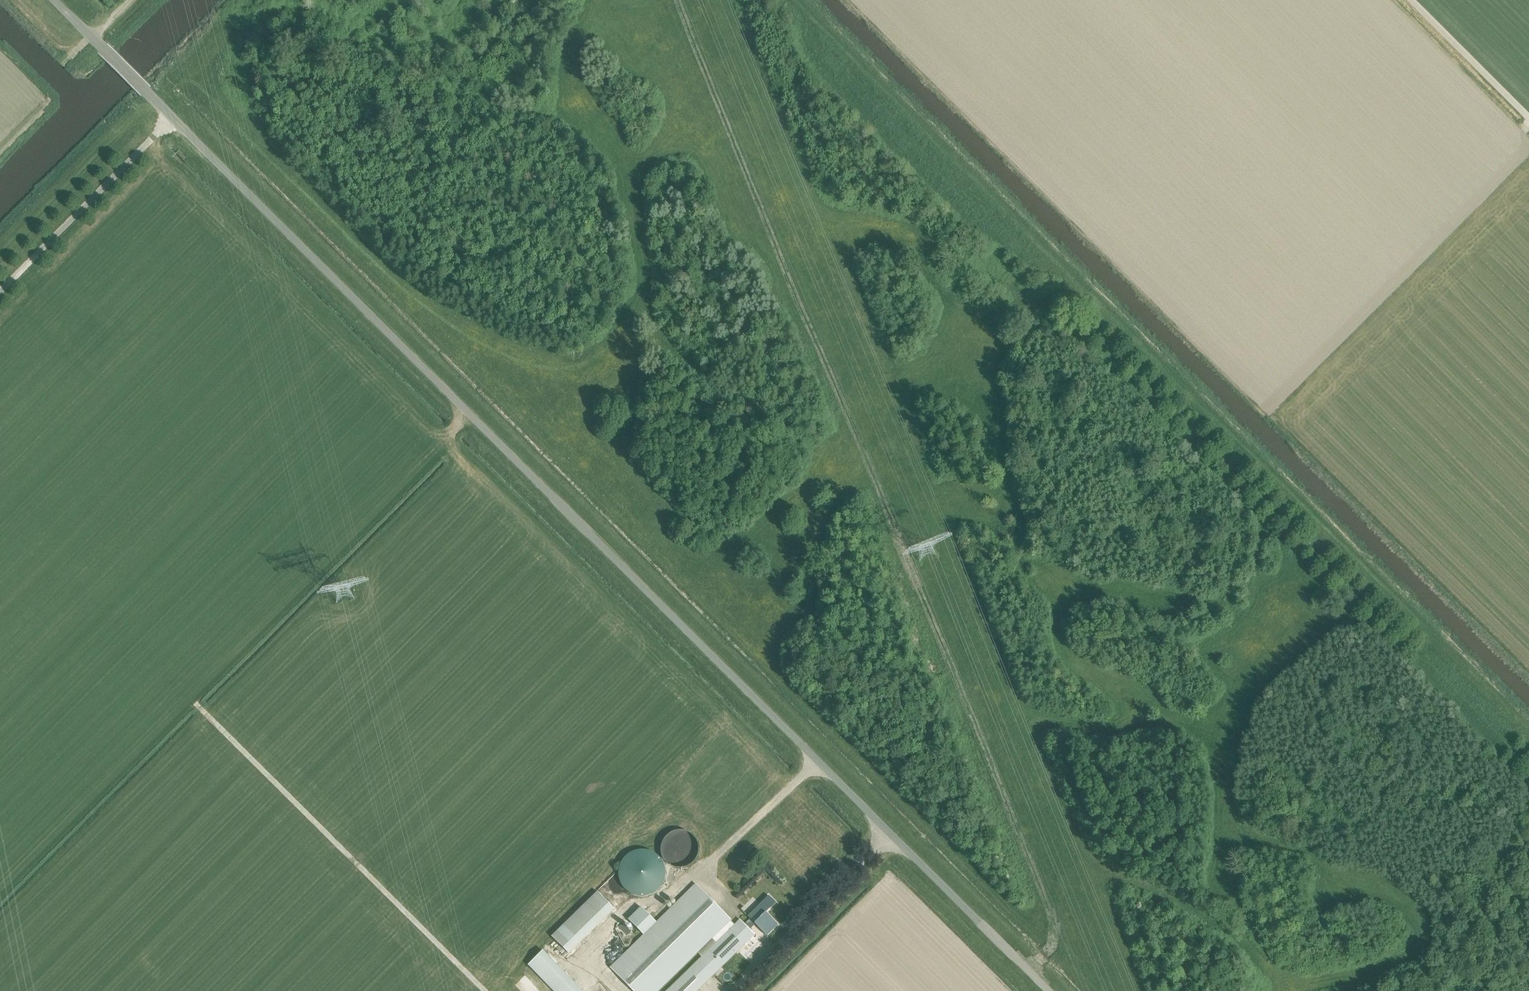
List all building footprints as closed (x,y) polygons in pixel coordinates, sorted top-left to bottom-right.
[(695,839),(694,838),(693,835),(691,834),(689,832),(687,831),(684,830),(682,830),(680,829),(678,829),(676,830),(673,830),(671,831),(669,832),(668,833),(666,834),(665,835),(663,837),(662,839),(661,841),(660,842),(660,844),(659,848),(659,850),(660,853),(660,855),(661,857),(663,860),(664,862),(667,864),(669,866),(672,867),(674,868),(677,868),(679,868),(682,868),(684,867),(687,866),(689,865),(691,863),(693,862),(694,860),(696,857),(697,855),(698,853),(698,850),(698,848),(698,846),(697,843),(696,841),(695,839)] [(662,861),(661,859),(659,856),(656,854),(654,852),(651,851),(649,850),(646,849),(643,849),(641,849),(638,849),(635,850),(633,851),(630,852),(628,853),(627,854),(625,856),(623,858),(621,861),(621,862),(620,864),(619,867),(618,871),(619,874),(619,877),(620,880),(621,883),(623,886),(625,888),(627,890),(630,893),(633,894),(637,895),(640,895),(642,895),(646,895),(649,894),(651,893),(654,892),(657,890),(659,888),(661,885),(663,882),(664,880),(664,877),(665,874),(665,871),(665,868),(664,866),(663,863),(662,861)] [(632,990),(655,990),(696,952),(700,957),(664,990),(694,990),(753,935),(749,930),(754,924),(766,936),(777,926),(765,913),(775,903),(768,896),(747,917),(749,919),(743,925),(739,920),(733,925),(729,921),(730,920),(695,884),(655,922),(640,906),(627,918),(642,934),(609,966),(632,990)] [(551,936),(568,953),(614,908),(597,891),(551,936)] [(555,990),(584,990),(542,950),(528,965),(555,990)]
